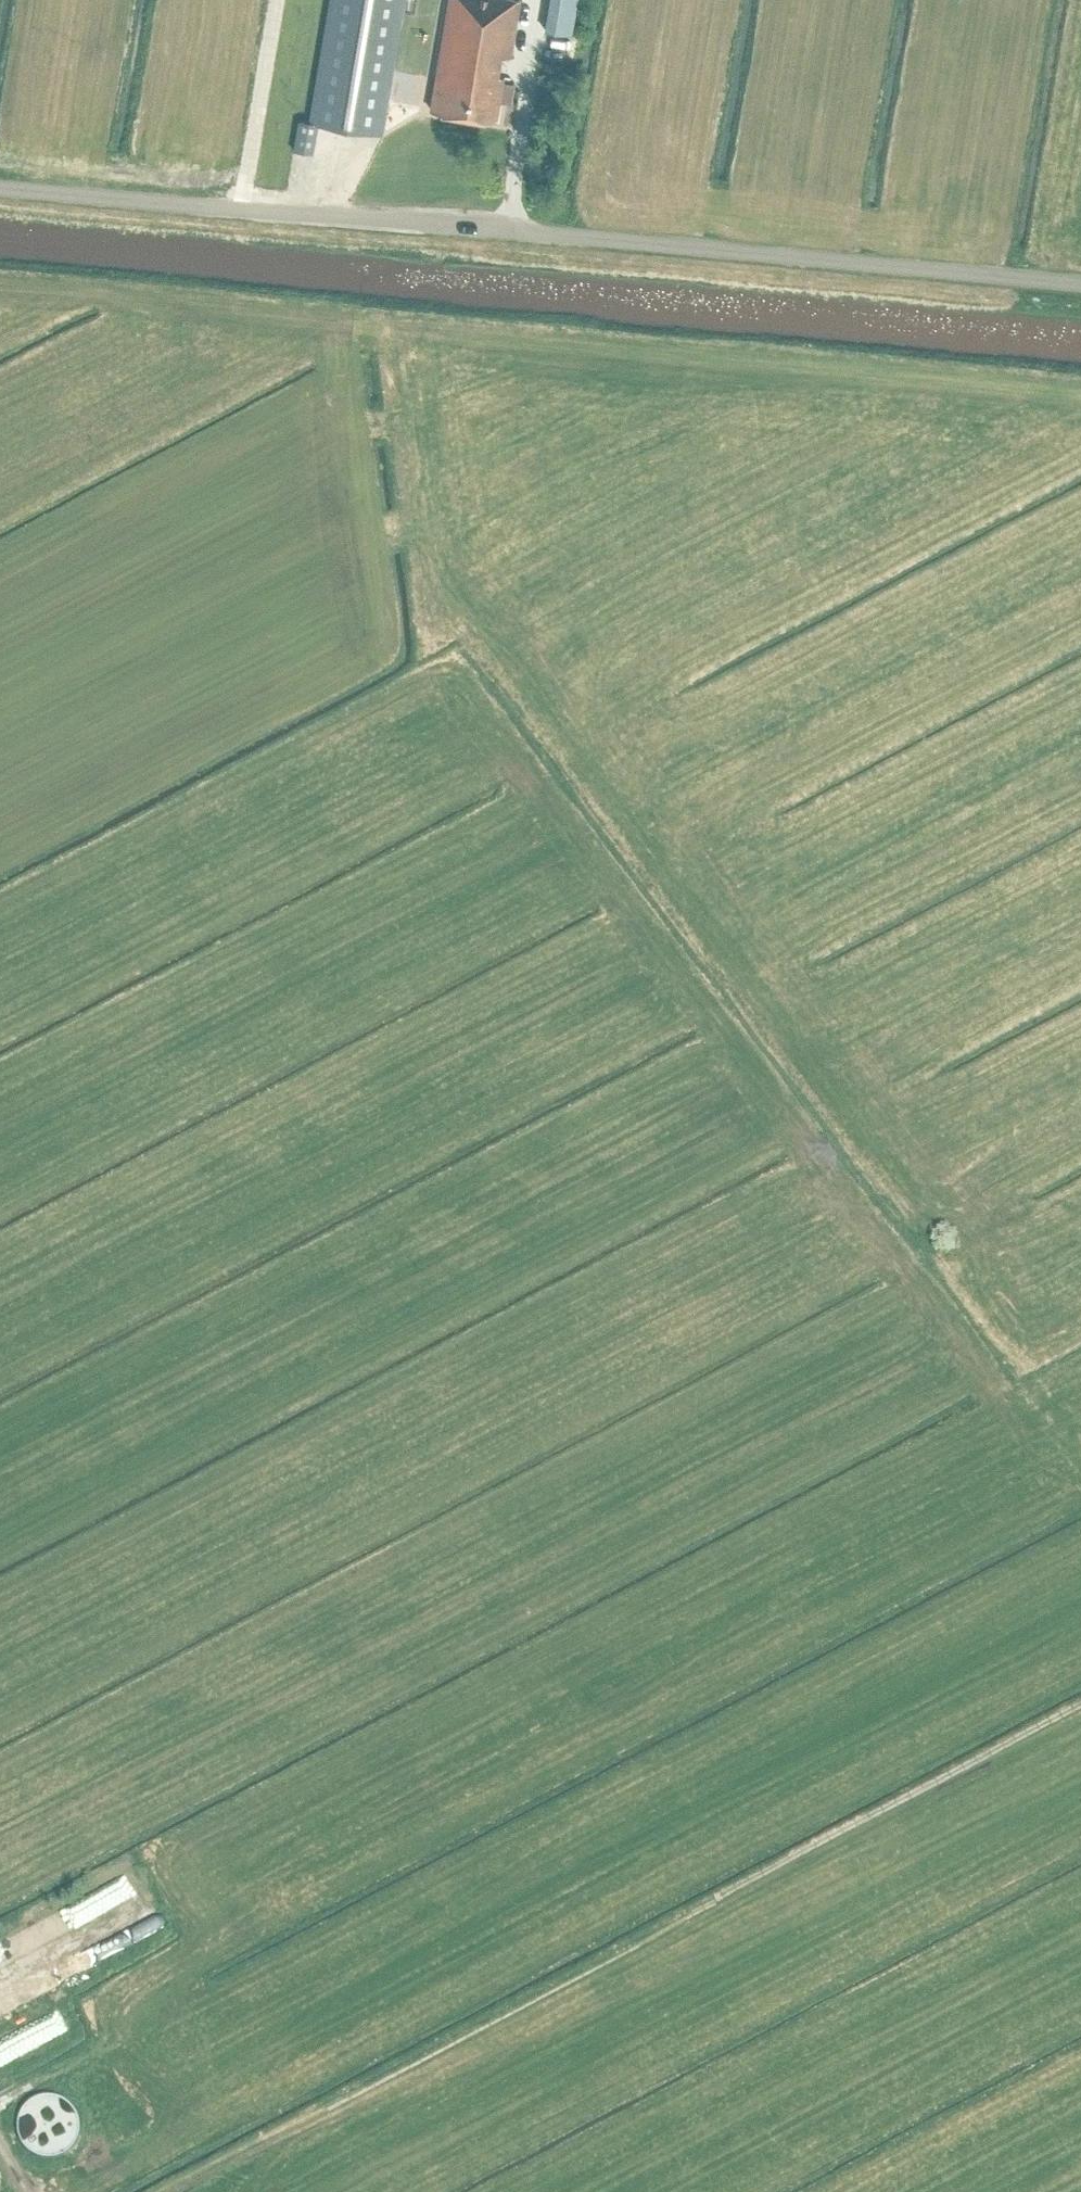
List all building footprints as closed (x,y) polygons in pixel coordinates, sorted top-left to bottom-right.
[(314,119),(377,130),(401,0),(330,0),(309,118),(295,116),(290,146),(309,149),(314,119)] [(428,104),(493,116),(501,72),(496,71),(499,52),(507,54),(517,0),(447,0),(428,104)] [(0,1941),(0,1973),(79,1940),(73,1925),(94,1916),(86,1898),(37,1918),(39,1924),(0,1941)] [(0,2037),(0,2064),(65,2031),(54,2009),(0,2037)] [(78,2135),(79,2131),(78,2126),(78,2122),(76,2118),(74,2114),(72,2110),(69,2107),(65,2105),(62,2102),(58,2101),(53,2099),(49,2099),(45,2099),(40,2099),(36,2101),(32,2102),(29,2105),(25,2107),(22,2110),(20,2114),(18,2118),(16,2122),(16,2126),(15,2131),(16,2135),(16,2139),(18,2143),(20,2147),(22,2151),(25,2154),(29,2156),(32,2159),(36,2160),(40,2162),(45,2162),(49,2162),(53,2162),(58,2160),(62,2159),(65,2156),(69,2154),(72,2151),(74,2147),(76,2143),(78,2139),(78,2135)]
